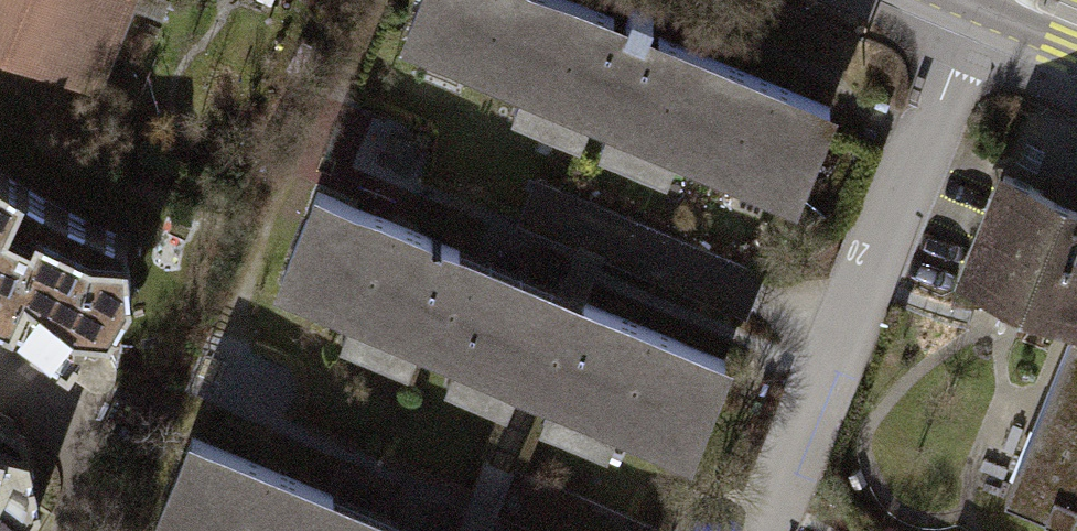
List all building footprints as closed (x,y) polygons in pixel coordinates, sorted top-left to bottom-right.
[(102,93),(140,0),(0,0),(0,52),(102,93)] [(392,28),(519,80),(509,105),(576,132),(586,108),(607,117),(596,143),(659,169),(670,143),(796,195),(836,100),(595,0),(403,0),(392,28)] [(0,166),(0,304),(41,323),(36,332),(72,356),(93,321),(110,324),(132,290),(129,233),(62,206),(0,166)] [(1055,173),(1045,190),(1005,173),(964,270),(1076,317),(1076,182),(1055,173)] [(772,270),(538,175),(523,213),(757,308),(772,270)] [(309,182),(269,281),(342,310),(333,330),(406,359),(414,339),(446,352),(437,375),(503,402),(513,378),(546,392),(537,413),(605,441),(614,419),(692,450),(732,351),(309,182)] [(1072,334),(1004,497),(1068,524),(1076,503),(1076,337),(1072,334)] [(143,529),(147,530),(443,530),(185,426),(143,529)] [(43,515),(35,457),(0,442),(0,530),(32,530),(43,515)] [(485,457),(472,493),(571,530),(661,530),(663,526),(485,457)]
